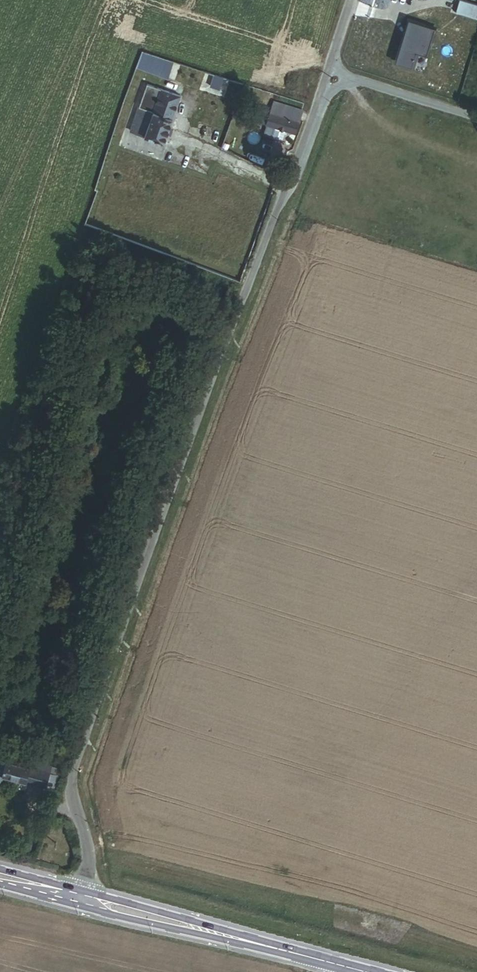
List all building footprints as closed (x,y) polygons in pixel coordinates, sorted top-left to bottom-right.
[(457,13),(476,19),(476,5),(460,0),(457,13)] [(409,18),(401,46),(415,51),(424,53),(433,25),(409,18)] [(415,51),(401,46),(398,57),(412,61),(415,51)] [(182,97),(148,86),(132,133),(166,144),(169,135),(171,129),(182,97)] [(301,109),(261,97),(255,115),(258,120),(262,122),(262,123),(273,126),(284,129),(294,132),(301,109)] [(284,129),(273,126),(271,134),(272,136),(279,138),(281,137),(284,129)] [(0,759),(0,780),(1,781),(3,774),(6,763),(46,773),(49,765),(30,760),(28,767),(0,759)] [(46,785),(49,774),(46,773),(6,763),(3,774),(46,785)]
